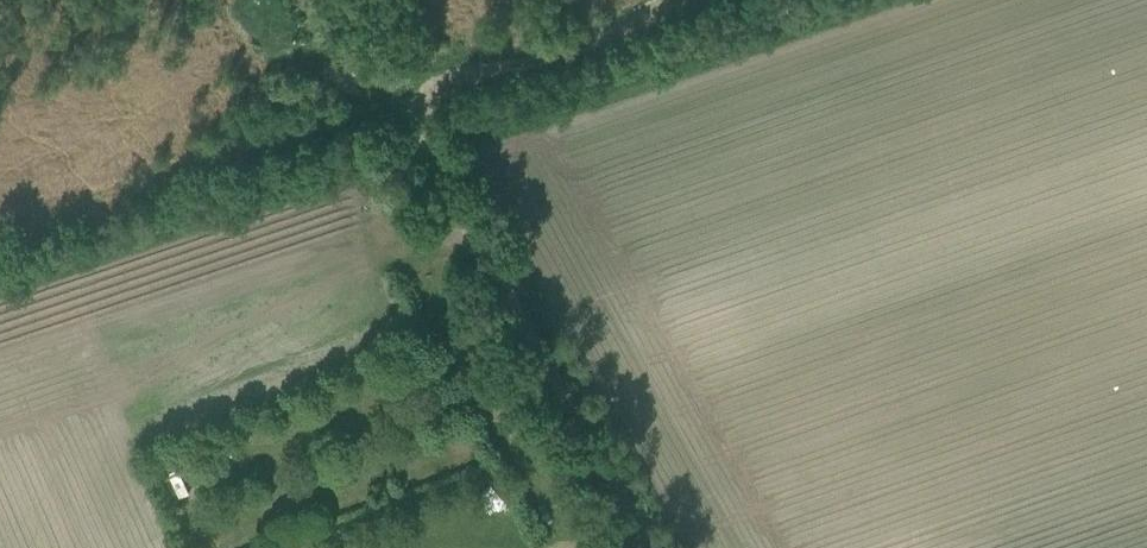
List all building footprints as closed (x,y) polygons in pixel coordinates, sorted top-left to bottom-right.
[(176,502),(199,492),(190,473),(167,483),(176,502)]
